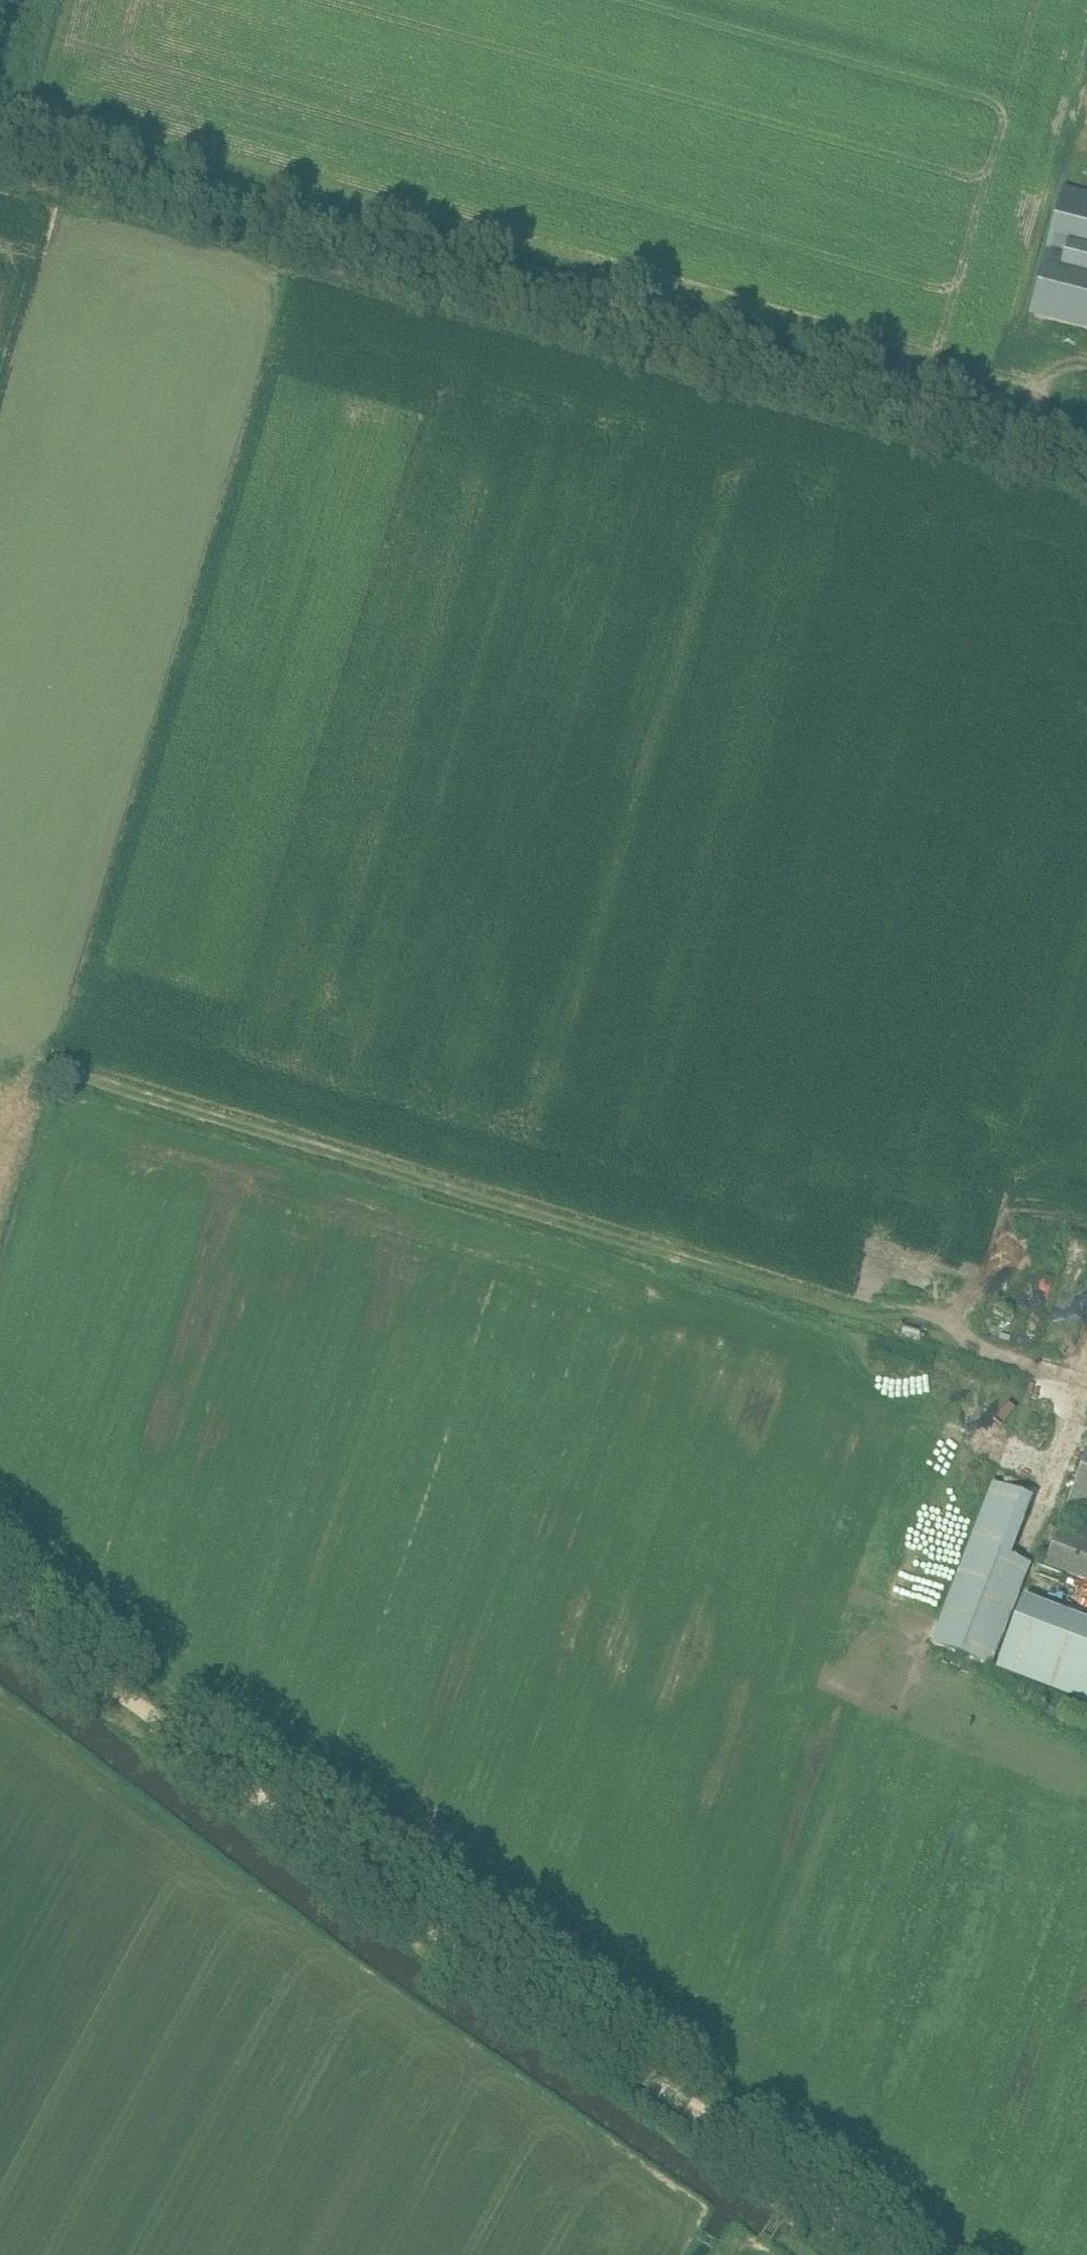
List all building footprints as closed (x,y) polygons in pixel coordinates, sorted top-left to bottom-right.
[(1086,329),(1086,191),(1063,185),(1031,314),(1086,329)] [(1069,1319),(1079,1285),(1061,1281),(1051,1314),(1069,1319)] [(1064,1509),(1086,1518),(1086,1450),(1064,1509)] [(1017,1490),(992,1481),(932,1644),(992,1667),(1031,1562),(995,1549),(1017,1490)] [(1027,1518),(1014,1513),(1009,1524),(1023,1529),(1027,1518)] [(1059,1527),(1044,1564),(1086,1580),(1086,1537),(1059,1527)] [(1025,1599),(999,1669),(1086,1702),(1086,1622),(1025,1599)]
